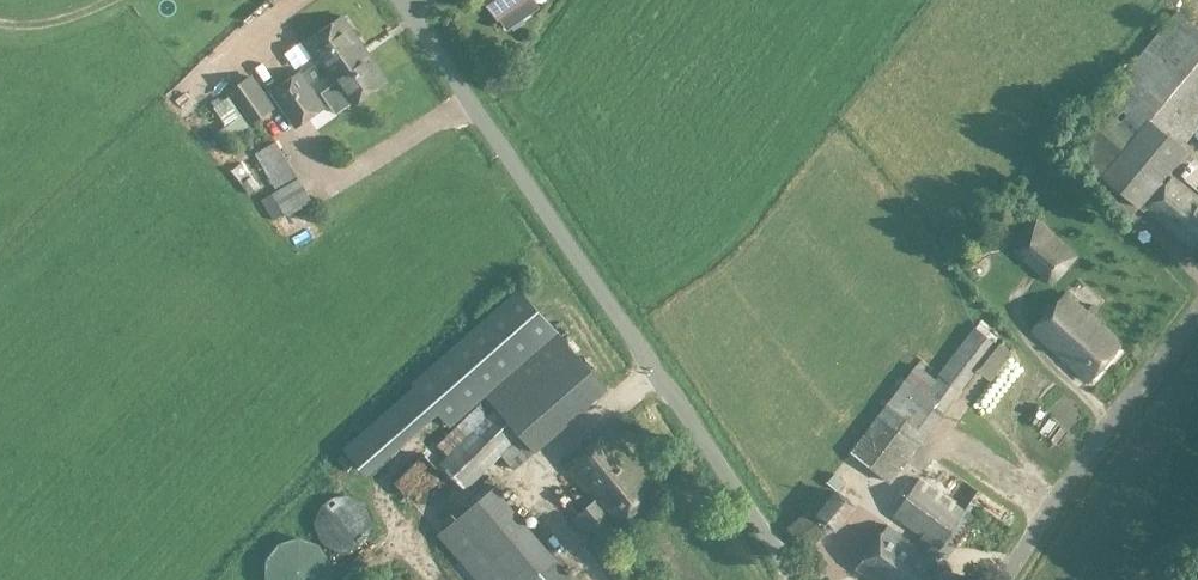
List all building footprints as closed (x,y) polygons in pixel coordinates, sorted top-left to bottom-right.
[(498,18),(499,17),(507,29),(538,7),(533,0),(486,0),(498,18)] [(1168,185),(1162,181),(1188,150),(1184,146),(1197,128),(1197,25),(1179,9),(1112,88),(1113,89),(1065,147),(1075,155),(1101,176),(1093,186),(1129,221),(1141,207),(1145,211),(1147,209),(1197,251),(1197,250),(1197,198),(1174,178),(1168,185)] [(300,72),(270,92),(282,109),(312,89),(310,86),(327,75),(366,48),(347,19),(343,16),(305,42),(307,46),(318,62),(301,73),(300,72)] [(333,84),(322,91),(336,112),(347,104),(349,107),(388,79),(366,48),(327,75),(333,84)] [(211,91),(227,79),(219,69),(203,81),(211,91)] [(252,76),(228,92),(244,114),(250,124),(274,107),(252,76)] [(312,89),(282,109),(294,126),(324,106),(312,89)] [(244,114),(216,133),(222,143),(250,124),(244,114)] [(277,141),(255,154),(278,191),(273,193),(286,215),(287,216),(296,211),(296,212),(313,202),(277,141)] [(1038,216),(1011,244),(1054,285),(1079,257),(1038,216)] [(451,426),(558,331),(520,288),(412,383),(415,386),(439,414),(451,426)] [(1089,381),(1122,345),(1066,294),(1033,330),(1089,381)] [(917,364),(907,377),(850,452),(891,483),(926,435),(998,343),(975,327),(938,374),(939,375),(937,379),(917,364)] [(486,396),(487,397),(521,436),(535,452),(580,414),(564,395),(593,370),(559,332),(486,396)] [(580,414),(609,389),(593,370),(564,395),(580,414)] [(439,414),(415,386),(344,448),(368,476),(439,414)] [(501,455),(521,436),(487,397),(481,402),(492,414),(449,458),(441,466),(465,491),(501,455)] [(492,414),(481,402),(437,447),(449,458),(492,414)] [(601,539),(661,487),(610,428),(566,466),(596,500),(572,520),(584,534),(591,527),(601,539)] [(501,455),(514,471),(535,452),(521,436),(501,455)] [(398,473),(431,505),(452,484),(418,452),(398,473)] [(835,473),(828,483),(839,492),(847,482),(835,473)] [(915,546),(888,525),(856,568),(872,579),(962,579),(926,553),(933,544),(940,550),(967,511),(920,477),(893,516),(922,537),(915,546)] [(555,559),(495,488),(440,534),(479,579),(530,579),(555,559)] [(320,510),(315,522),(319,534),(325,544),(335,549),(348,552),(360,548),(368,537),(372,526),(371,515),(367,506),(357,499),(345,495),(333,497),(326,502),(320,510)] [(806,551),(828,533),(808,509),(786,528),(806,551)] [(266,579),(331,579),(332,561),(320,544),(300,536),(280,542),(267,559),(266,579)] [(645,539),(638,547),(656,561),(662,552),(645,539)] [(555,559),(530,579),(573,579),(555,559)]
